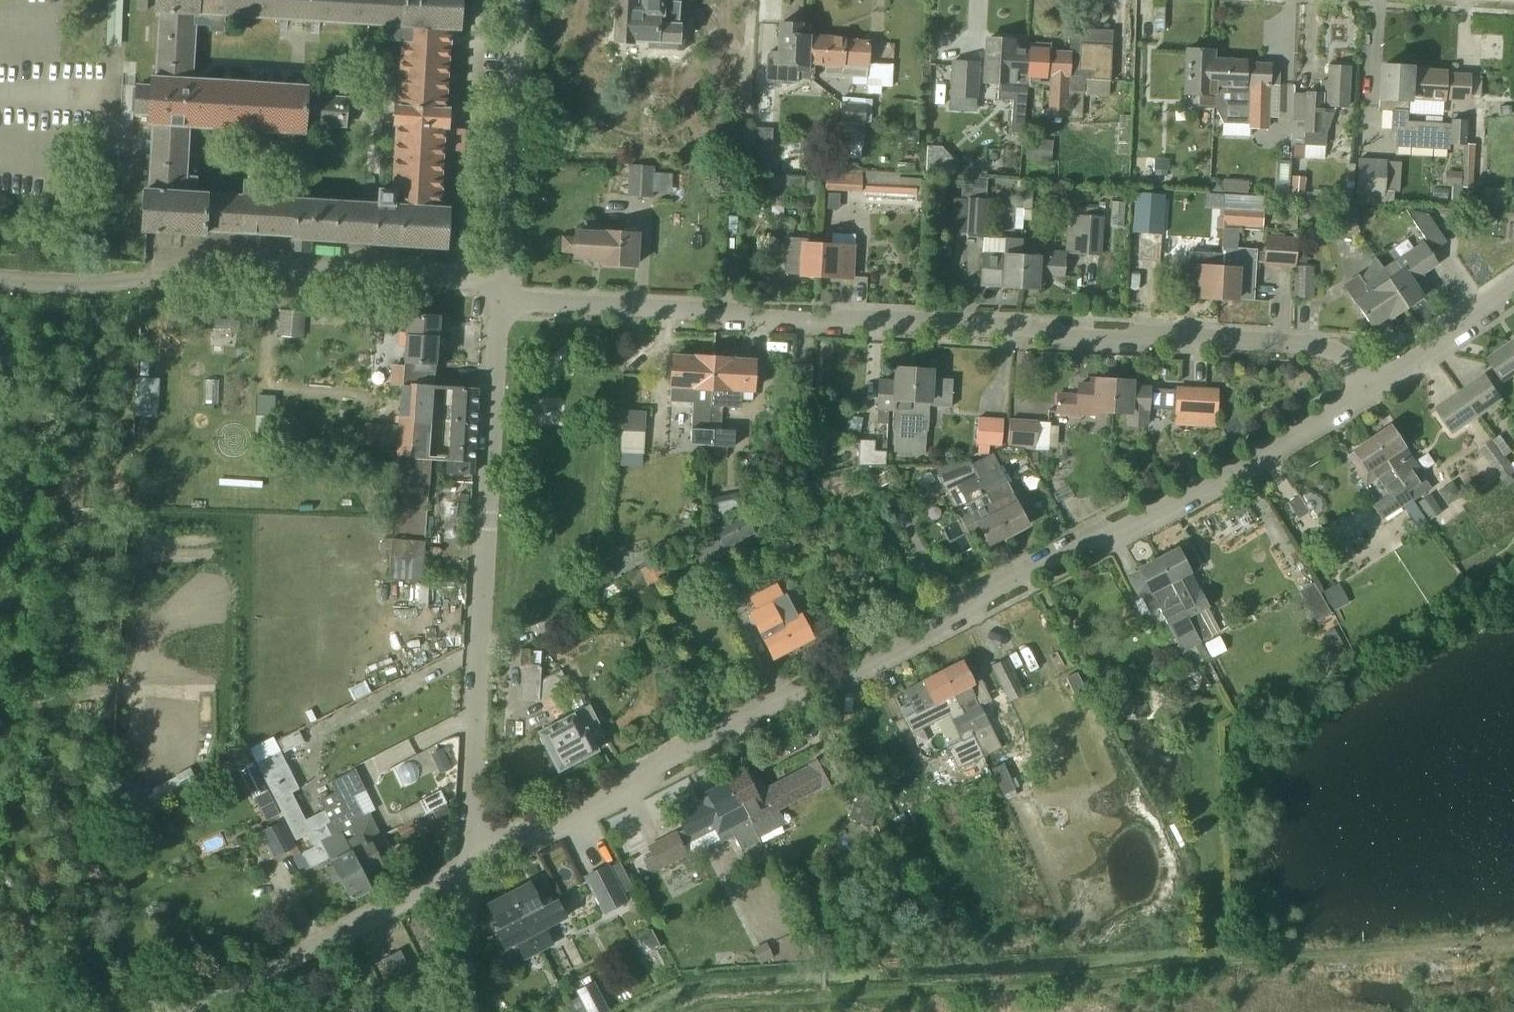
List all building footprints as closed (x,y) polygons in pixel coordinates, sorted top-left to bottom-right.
[(122,0),(107,0),(105,46),(120,46),(122,0)] [(440,207),(445,124),(446,113),(451,30),(457,31),(459,0),(156,0),(156,12),(158,13),(155,77),(152,77),(152,86),(138,85),(136,115),(150,116),(149,125),(152,125),(148,189),(145,189),(143,232),(146,232),(203,235),(203,230),(293,236),(292,250),(308,251),(309,241),(373,244),(373,245),(444,249),(446,208),(440,207)] [(147,10),(147,0),(137,0),(136,9),(147,10)] [(613,41),(633,42),(648,43),(648,47),(683,50),(684,37),(677,37),(678,22),(679,2),(661,1),(661,0),(615,0),(613,41)] [(814,64),(808,63),(808,45),(814,45),(814,37),(810,37),(810,26),(779,24),(777,54),(775,80),(797,81),(798,78),(814,79),(814,64)] [(808,45),(808,63),(814,64),(824,64),(824,73),(853,76),(853,83),(865,84),(891,86),(893,64),(867,62),(868,42),(843,41),(843,39),(814,37),(814,45),(808,45)] [(986,79),(986,83),(990,83),(999,84),(998,99),(1013,100),(1010,132),(1023,133),(1027,86),(1028,49),(1011,48),(1012,40),(988,38),(987,58),(986,79)] [(1109,95),(1110,81),(1110,65),(1112,45),(1079,43),(1079,58),(1069,58),(1069,53),(1045,52),(1045,50),(1028,49),(1027,86),(1037,87),(1037,74),(1050,74),(1049,88),(1048,110),(1044,110),(1044,116),(1066,117),(1081,118),(1083,94),(1109,95)] [(1198,106),(1215,106),(1214,62),(1214,60),(1211,59),(1211,51),(1188,50),(1187,70),(1186,94),(1199,94),(1198,106)] [(955,60),(954,96),(977,97),(981,98),(989,98),(990,83),(986,83),(986,82),(986,79),(978,78),(979,61),(955,60)] [(1279,85),(1280,67),(1269,66),(1269,65),(1245,63),(1245,61),(1214,60),(1214,62),(1215,106),(1223,122),(1248,123),(1248,127),(1266,128),(1268,84),(1279,85)] [(1325,159),(1327,130),(1333,114),(1334,107),(1347,107),(1347,87),(1349,67),(1330,66),(1329,81),(1321,81),(1320,94),(1294,93),(1292,145),(1293,145),(1293,157),(1325,159)] [(1411,68),(1381,66),(1379,109),(1392,110),(1391,130),(1396,131),(1395,146),(1450,149),(1450,144),(1464,144),(1465,144),(1465,143),(1466,117),(1451,117),(1451,123),(1407,120),(1408,108),(1410,79),(1415,79),(1415,71),(1411,71),(1411,68)] [(1408,108),(1423,109),(1423,98),(1444,99),(1444,97),(1468,98),(1468,96),(1469,76),(1445,75),(1445,73),(1415,71),(1415,79),(1410,79),(1408,108)] [(872,99),(841,97),(839,120),(871,122),(872,99)] [(864,123),(838,122),(836,146),(863,147),(864,123)] [(751,147),(752,127),(728,127),(727,146),(751,147)] [(751,147),(751,148),(752,148),(751,169),(771,170),(772,149),(773,128),(752,127),(751,147)] [(1027,138),(1025,159),(1051,162),(1053,140),(1027,138)] [(1464,144),(1462,171),(1462,187),(1472,187),(1475,144),(1465,143),(1465,144),(1464,144)] [(946,146),(927,144),(925,174),(958,176),(959,157),(950,156),(946,150),(946,146)] [(1394,190),(1385,190),(1387,159),(1358,157),(1356,195),(1358,195),(1358,202),(1393,204),(1394,190)] [(629,164),(626,195),(652,197),(654,166),(629,164)] [(1347,165),(1346,188),(1353,188),(1354,165),(1347,165)] [(824,189),(860,191),(862,169),(825,167),(824,189)] [(865,192),(916,195),(917,180),(908,180),(908,177),(899,177),(900,172),(866,170),(865,192)] [(805,176),(770,173),(769,190),(804,192),(805,176)] [(1304,198),(1305,176),(1292,175),(1290,197),(1304,198)] [(987,234),(990,198),(986,197),(987,178),(962,176),(961,198),(957,198),(954,231),(987,234)] [(826,191),(826,207),(834,207),(837,208),(838,198),(838,192),(835,191),(826,191)] [(1135,192),(1133,232),(1161,234),(1164,194),(1135,192)] [(1204,193),(1203,208),(1213,209),(1213,194),(1204,193)] [(1224,216),(1224,224),(1262,226),(1264,196),(1226,193),(1225,209),(1227,209),(1226,216),(1224,216)] [(1100,253),(1103,216),(1103,208),(1076,206),(1076,216),(1067,215),(1065,251),(1100,253)] [(1383,268),(1381,270),(1405,307),(1420,297),(1414,287),(1425,279),(1422,273),(1437,263),(1430,253),(1446,242),(1435,225),(1427,214),(1406,210),(1425,239),(1410,249),(1383,268)] [(635,265),(637,234),(602,232),(603,229),(594,228),(595,223),(585,222),(584,233),(576,233),(575,239),(564,238),(563,250),(575,251),(574,257),(591,258),(591,259),(599,260),(599,263),(635,265)] [(1222,253),(1220,298),(1254,300),(1255,280),(1257,249),(1237,248),(1238,228),(1224,227),(1223,229),(1222,233),(1223,233),(1222,253)] [(819,276),(852,277),(855,234),(832,233),(831,244),(826,244),(826,241),(820,240),(819,276)] [(1295,238),(1266,236),(1264,264),(1294,265),(1295,238)] [(1019,287),(1022,256),(1022,252),(1022,240),(983,237),(980,285),(1019,287)] [(820,240),(787,238),(786,254),(785,274),(819,276),(820,240)] [(1019,287),(1037,288),(1037,285),(1043,285),(1043,275),(1063,276),(1065,251),(1040,250),(1039,257),(1022,256),(1019,287)] [(1222,253),(1214,253),(1189,251),(1186,296),(1220,298),(1222,253)] [(1297,266),(1295,295),(1312,296),(1314,267),(1297,266)] [(1381,270),(1349,292),(1356,303),(1371,325),(1383,317),(1385,320),(1405,307),(1381,270)] [(280,310),(278,330),(278,335),(303,337),(305,312),(280,310)] [(392,315),(370,314),(369,332),(391,333),(392,315)] [(403,385),(433,387),(437,317),(407,315),(406,332),(400,332),(399,349),(405,350),(403,385)] [(1490,359),(1504,380),(1513,373),(1513,342),(1490,359)] [(709,430),(713,358),(695,357),(695,358),(672,356),(670,397),(670,402),(692,403),(689,445),(708,446),(712,446),(713,431),(709,430)] [(708,446),(707,459),(726,460),(726,447),(734,447),(734,431),(720,430),(721,407),(737,408),(738,390),(752,391),(754,361),(731,360),(731,359),(713,358),(709,430),(713,431),(712,446),(708,446)] [(916,369),(896,368),(895,382),(879,381),(878,401),(877,424),(889,424),(889,409),(894,409),(893,430),(896,430),(895,452),(912,453),(916,369)] [(912,453),(926,453),(927,431),(928,431),(930,405),(951,406),(952,379),(931,378),(931,370),(916,369),(912,453)] [(1477,414),(1501,398),(1486,375),(1462,392),(1477,414)] [(141,414),(155,415),(156,377),(143,377),(141,414)] [(1114,380),(1096,379),(1096,380),(1091,379),(1090,385),(1078,384),(1077,396),(1057,394),(1056,412),(1076,414),(1075,418),(1080,418),(1080,414),(1095,415),(1096,411),(1112,412),(1114,380)] [(1112,412),(1130,413),(1129,423),(1146,424),(1147,409),(1150,409),(1150,407),(1174,409),(1173,422),(1215,425),(1217,391),(1177,388),(1177,390),(1137,387),(1137,382),(1132,382),(1132,381),(1114,380),(1112,412)] [(399,429),(405,429),(406,423),(410,423),(411,417),(430,418),(433,387),(403,385),(400,425),(365,422),(364,444),(398,447),(399,429)] [(476,421),(477,390),(445,388),(441,388),(433,387),(430,418),(476,421)] [(1462,392),(1437,408),(1452,431),(1477,414),(1462,392)] [(642,451),(644,412),(622,411),(620,451),(642,451)] [(978,444),(977,453),(988,454),(989,444),(1001,445),(1003,418),(978,416),(976,443),(978,444)] [(428,457),(429,441),(430,418),(411,417),(410,423),(406,423),(405,429),(399,429),(398,447),(388,579),(422,581),(425,541),(431,457),(428,457)] [(429,441),(448,442),(448,448),(474,449),(476,421),(430,418),(429,441)] [(1010,418),(1007,446),(1035,448),(1037,420),(1010,418)] [(1412,500),(1413,501),(1431,489),(1423,478),(1417,482),(1410,472),(1417,467),(1389,427),(1371,439),(1412,500)] [(858,464),(885,464),(886,451),(874,450),(875,440),(859,439),(858,464)] [(1371,439),(1353,451),(1354,451),(1348,455),(1367,485),(1377,478),(1384,488),(1387,487),(1390,492),(1371,505),(1382,520),(1412,500),(1371,439)] [(1493,439),(1480,448),(1491,465),(1505,482),(1513,475),(1513,468),(1505,456),(1493,439)] [(431,457),(436,458),(447,459),(447,472),(472,473),(474,449),(448,448),(448,442),(429,441),(428,457),(431,457)] [(973,468),(1008,535),(1027,524),(1024,517),(1028,515),(1025,508),(1020,511),(998,469),(994,472),(988,460),(973,468)] [(973,468),(971,464),(938,476),(953,506),(957,507),(968,530),(978,525),(989,545),(1008,535),(973,468)] [(741,491),(709,499),(713,517),(746,509),(741,491)] [(1430,494),(1417,503),(1429,520),(1442,512),(1430,494)] [(753,531),(768,523),(760,509),(746,517),(744,512),(689,541),(701,565),(729,551),(727,547),(754,532),(753,531)] [(1159,560),(1187,616),(1201,642),(1213,636),(1199,610),(1207,606),(1189,571),(1199,566),(1188,545),(1178,551),(1178,550),(1159,560)] [(1209,658),(1201,642),(1187,616),(1159,560),(1139,570),(1139,571),(1132,575),(1130,579),(1134,588),(1139,589),(1151,612),(1159,608),(1170,628),(1154,636),(1164,657),(1181,649),(1182,652),(1189,648),(1197,663),(1209,658)] [(1318,622),(1332,614),(1314,583),(1300,591),(1318,622)] [(811,637),(802,619),(798,612),(794,614),(784,596),(778,585),(752,598),(758,610),(751,614),(752,616),(750,617),(749,620),(751,624),(754,625),(756,624),(763,639),(773,657),(811,637)] [(992,664),(1010,701),(1024,694),(1006,657),(992,664)] [(989,726),(988,724),(979,705),(991,699),(980,678),(972,682),(962,662),(942,672),(970,727),(973,734),(989,726)] [(538,682),(540,666),(524,665),(522,698),(538,699),(567,684),(559,671),(538,682)] [(984,755),(978,744),(973,734),(970,727),(942,672),(905,691),(916,711),(904,717),(913,733),(949,714),(962,740),(947,747),(958,769),(984,755)] [(1077,672),(1065,678),(1076,700),(1087,694),(1077,672)] [(537,732),(545,746),(557,771),(596,750),(593,743),(604,737),(595,720),(589,706),(537,732)] [(302,854),(310,868),(329,858),(335,855),(337,859),(351,852),(340,829),(332,833),(326,823),(330,821),(325,809),(305,819),(296,801),(291,792),(299,788),(282,754),(304,742),(298,730),(276,741),(274,739),(252,751),(281,809),(297,840),(308,834),(314,847),(302,854)] [(978,744),(984,755),(1000,747),(994,736),(978,744)] [(442,747),(431,753),(436,762),(446,756),(442,747)] [(726,783),(744,818),(749,816),(754,825),(749,828),(757,842),(760,840),(757,836),(782,823),(775,810),(821,786),(822,788),(837,780),(828,763),(824,755),(809,763),(810,765),(764,789),(757,776),(749,780),(745,773),(726,783)] [(1003,763),(991,769),(1002,795),(1014,790),(1003,763)] [(335,792),(319,799),(325,809),(330,821),(326,823),(332,833),(340,829),(351,852),(383,836),(382,834),(380,835),(368,812),(363,815),(354,797),(365,790),(354,768),(347,772),(330,781),(335,792)] [(701,804),(677,817),(689,841),(700,836),(708,839),(717,834),(721,841),(734,835),(741,849),(757,842),(749,828),(754,825),(749,816),(744,818),(726,783),(706,793),(707,795),(699,799),(701,804)] [(402,822),(408,819),(424,811),(419,800),(397,812),(402,822)] [(445,803),(433,809),(437,817),(449,811),(445,803)] [(263,829),(276,856),(292,848),(298,845),(284,818),(263,829)] [(413,819),(397,828),(402,839),(419,831),(413,819)] [(687,853),(685,850),(676,832),(647,847),(658,868),(687,853)] [(351,852),(362,873),(393,856),(383,836),(351,852)] [(334,867),(328,870),(332,878),(337,875),(340,881),(350,899),(370,888),(362,873),(351,852),(337,859),(335,855),(329,858),(334,867)] [(302,854),(301,854),(297,856),(304,871),(310,868),(302,854)] [(599,904),(621,893),(606,865),(585,876),(599,904)] [(546,929),(565,919),(556,901),(552,903),(545,890),(535,895),(529,884),(509,894),(538,950),(553,942),(546,929)] [(509,894),(488,905),(492,912),(487,914),(491,922),(496,919),(499,925),(494,927),(505,948),(517,942),(524,957),(538,950),(509,894)] [(400,950),(382,959),(388,970),(405,962),(400,950)] [(575,990),(586,1011),(605,1011),(609,1010),(594,980),(575,990)]
